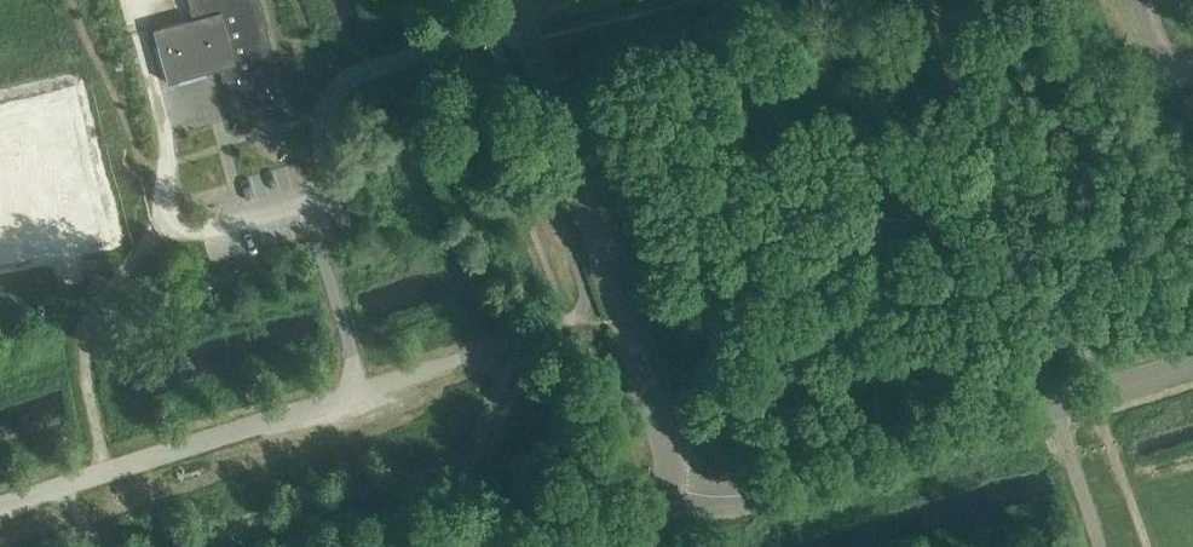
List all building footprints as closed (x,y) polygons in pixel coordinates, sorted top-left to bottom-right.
[(265,60),(262,48),(270,46),(257,0),(189,0),(194,19),(153,30),(167,84),(176,82),(222,70),(225,81),(234,117),(276,105),(267,69),(265,60)] [(74,91),(40,99),(44,115),(78,107),(74,91)] [(0,109),(0,142),(25,136),(17,105),(0,109)] [(78,107),(44,115),(48,131),(82,122),(78,107)] [(82,122),(48,131),(52,146),(85,138),(82,122)] [(0,142),(0,175),(32,167),(25,136),(0,142)] [(85,138),(52,146),(56,162),(89,153),(85,138)] [(89,153),(56,162),(59,177),(93,169),(89,153)] [(0,175),(0,181),(2,191),(36,183),(32,167),(0,175)] [(93,169),(59,177),(63,193),(97,184),(93,169)] [(36,183),(2,191),(6,207),(40,198),(36,183)] [(97,184),(63,193),(67,208),(101,200),(97,184)] [(40,198),(6,207),(10,222),(44,214),(40,198)] [(101,200),(67,208),(71,224),(104,215),(101,200)] [(44,214),(10,222),(14,238),(47,229),(44,214)]
